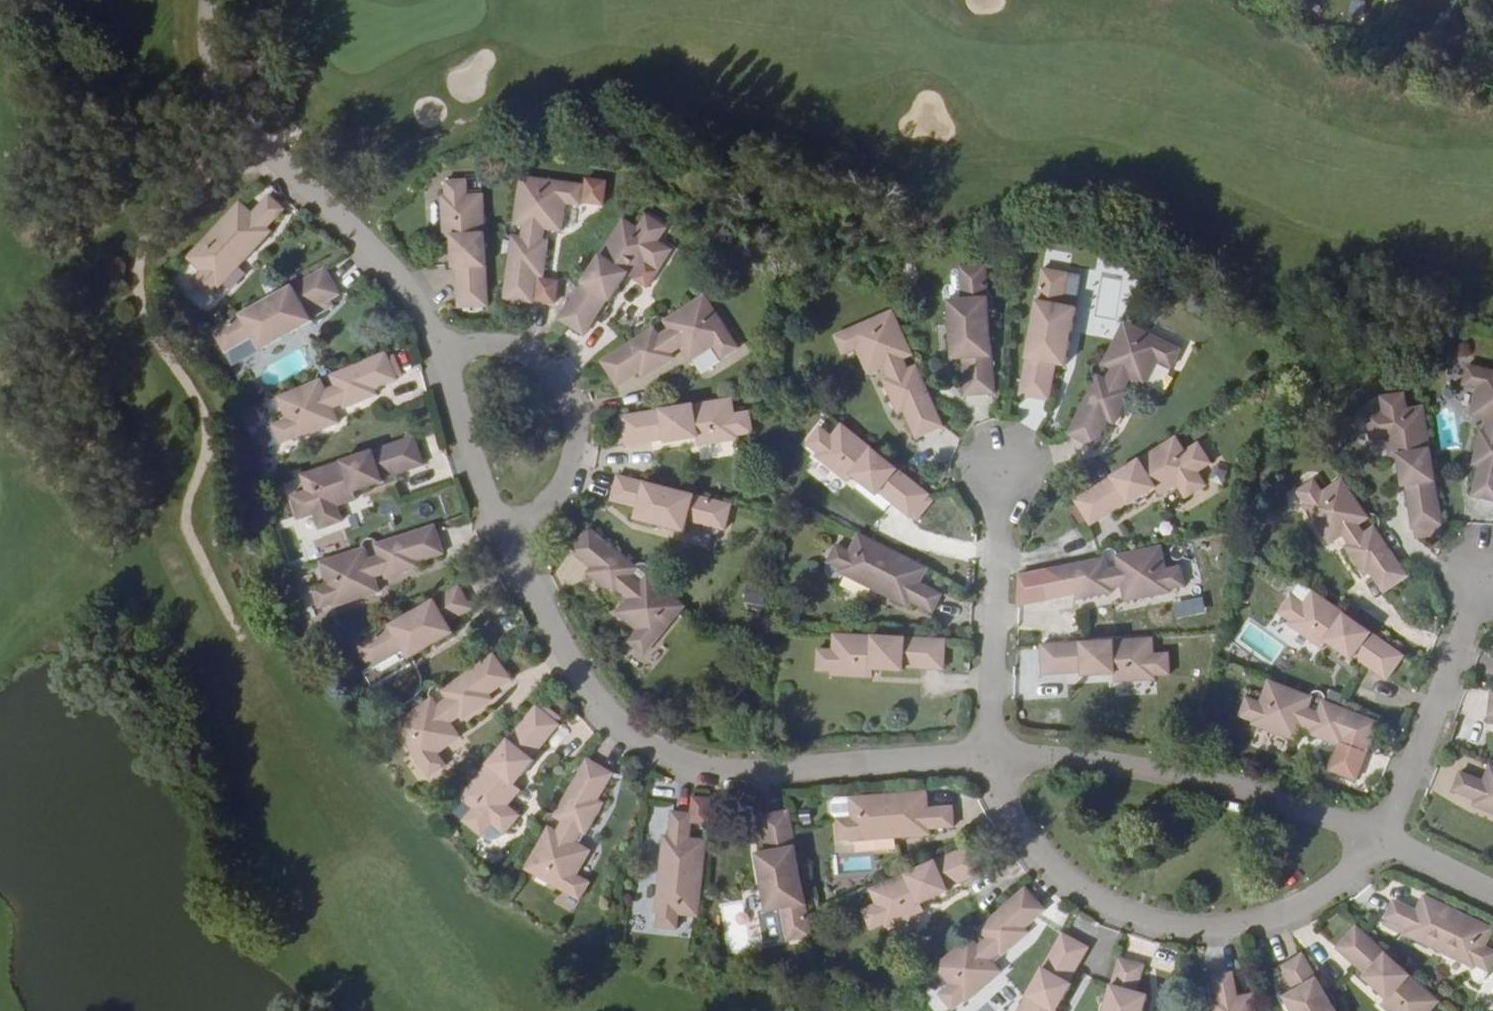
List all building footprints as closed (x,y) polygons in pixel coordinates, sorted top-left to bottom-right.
[(460,241),(454,241),(453,263),(458,263),(456,302),(486,304),(491,192),(476,192),(476,177),(454,176),(454,190),(450,190),(448,232),(455,233),(460,233),(460,241)] [(585,186),(522,176),(515,221),(515,223),(526,225),(524,236),(514,235),(514,238),(505,298),(535,302),(535,300),(556,303),(560,281),(540,278),(540,275),(545,276),(551,240),(545,239),(547,227),(564,230),(568,203),(582,205),(585,186)] [(251,216),(238,204),(184,260),(199,274),(191,283),(205,298),(214,288),(217,291),(247,259),(239,252),(244,246),(250,251),(267,233),(265,231),(283,211),(268,197),(251,216)] [(677,254),(623,220),(559,320),(585,337),(598,316),(603,319),(624,288),(618,284),(624,276),(629,279),(639,285),(653,262),(667,271),(677,254)] [(1049,253),(1046,265),(1067,269),(1069,257),(1049,253)] [(995,387),(994,270),(968,270),(968,309),(959,309),(959,361),(969,361),(969,387),(995,387)] [(328,298),(315,274),(278,294),(258,305),(213,330),(230,360),(232,361),(236,361),(242,359),(283,336),(282,333),(290,329),(292,331),(311,321),(305,311),(328,298)] [(1062,278),(1034,275),(1021,388),(1050,392),(1052,365),(1060,367),(1066,318),(1057,317),(1062,278)] [(624,288),(629,279),(624,276),(618,284),(624,288)] [(740,349),(705,295),(667,318),(665,320),(671,329),(662,335),(656,327),(653,328),(602,362),(618,387),(642,373),(645,377),(676,359),(673,353),(683,347),(692,361),(716,348),(723,360),(740,349)] [(911,352),(893,310),(835,334),(843,353),(857,348),(867,373),(883,367),(888,378),(884,379),(899,413),(904,411),(915,435),(942,423),(918,367),(916,365),(909,369),(904,358),(912,355),(911,352)] [(1182,350),(1125,321),(1104,361),(1103,365),(1112,369),(1107,380),(1099,375),(1097,377),(1070,432),(1097,445),(1110,421),(1115,424),(1131,392),(1127,389),(1132,379),(1147,386),(1161,361),(1173,368),(1182,350)] [(319,380),(274,399),(297,458),(317,450),(311,435),(337,425),(331,409),(342,405),(344,410),(378,396),(375,390),(400,380),(388,351),(335,373),(330,376),(334,385),(323,388),(319,380)] [(1467,370),(1462,390),(1477,394),(1470,420),(1487,424),(1484,436),(1480,435),(1470,470),(1477,472),(1471,498),(1492,503),(1492,376),(1467,370)] [(736,415),(733,398),(622,416),(622,420),(626,440),(626,445),(665,437),(666,444),(689,440),(688,434),(697,433),(697,439),(698,446),(739,441),(738,435),(753,432),(750,413),(736,415)] [(1440,521),(1423,403),(1361,412),(1364,432),(1381,430),(1385,456),(1395,455),(1401,454),(1403,466),(1396,467),(1401,503),(1408,501),(1411,526),(1440,521)] [(626,440),(622,420),(615,421),(617,441),(626,440)] [(927,492),(839,421),(828,436),(816,427),(804,442),(816,452),(812,456),(845,481),(850,475),(854,470),(860,477),(857,481),(874,495),(878,491),(910,516),(927,492)] [(417,435),(303,474),(322,535),(343,529),(338,514),(364,506),(361,498),(359,492),(370,488),(404,477),(403,473),(426,465),(417,435)] [(1210,490),(1177,437),(1075,500),(1090,526),(1112,512),(1115,519),(1146,499),(1143,494),(1153,488),(1156,494),(1160,501),(1183,487),(1191,501),(1210,490)] [(854,470),(850,475),(857,481),(860,477),(854,470)] [(672,488),(620,475),(613,501),(650,511),(647,521),(667,527),(668,524),(677,526),(677,530),(697,535),(700,524),(726,531),(733,505),(691,494),(672,488)] [(1366,515),(1339,475),(1287,509),(1298,525),(1311,518),(1326,540),(1339,532),(1346,542),(1342,544),(1362,575),(1368,572),(1383,593),(1407,575),(1375,528),(1373,525),(1366,529),(1359,520),(1366,515)] [(1169,515),(1191,501),(1183,487),(1160,501),(1169,515)] [(359,492),(361,498),(371,494),(370,488),(359,492)] [(1143,494),(1146,499),(1156,494),(1153,488),(1143,494)] [(362,548),(316,563),(335,623),(356,616),(350,602),(377,593),(372,577),(384,574),(385,579),(420,567),(418,561),(443,553),(435,524),(379,543),(375,544),(377,553),(366,557),(363,548),(362,548)] [(637,566),(589,526),(570,548),(591,566),(587,571),(615,594),(619,591),(628,597),(616,611),(638,629),(628,640),(644,654),(684,605),(649,576),(651,574),(651,570),(649,565),(647,564),(645,564),(645,563),(641,563),(638,564),(637,566)] [(921,581),(928,567),(859,533),(850,552),(837,545),(828,563),(840,569),(837,573),(876,593),(878,588),(882,581),(890,585),(886,593),(909,604),(911,601),(933,612),(943,592),(921,581)] [(1176,608),(1163,545),(1119,554),(1115,556),(1117,565),(1107,568),(1105,557),(1100,558),(1041,570),(1047,600),(1074,595),(1076,601),(1112,595),(1110,589),(1122,586),(1125,603),(1153,599),(1156,613),(1176,608)] [(882,581),(878,588),(886,593),(890,585),(882,581)] [(1296,598),(1306,604),(1314,591),(1304,584),(1296,598)] [(405,618),(358,645),(373,667),(404,649),(410,659),(429,647),(427,645),(434,641),(436,643),(455,632),(449,623),(471,610),(458,586),(422,607),(405,618)] [(1406,656),(1314,591),(1306,604),(1296,598),(1293,596),(1280,614),(1292,622),(1289,625),(1323,649),(1328,643),(1331,639),(1337,644),(1334,648),(1352,661),(1356,657),(1389,681),(1406,656)] [(947,639),(836,634),(836,650),(819,650),(818,668),(834,668),(834,675),(874,677),(874,671),(875,663),(883,664),(883,671),(906,672),(906,666),(945,668),(947,639)] [(1153,638),(1042,644),(1044,673),(1084,671),(1084,675),(1105,674),(1105,669),(1115,668),(1115,674),(1115,682),(1155,680),(1155,674),(1171,673),(1169,653),(1154,654),(1153,638)] [(1331,639),(1328,643),(1334,648),(1337,644),(1331,639)] [(407,658),(409,657),(404,649),(374,667),(382,682),(411,666),(407,658)] [(432,698),(392,727),(429,778),(445,766),(436,754),(460,738),(450,724),(459,717),(463,722),(494,701),(489,695),(511,681),(493,655),(446,689),(442,692),(447,700),(438,706),(432,698)] [(1309,696),(1266,679),(1243,738),(1261,745),(1267,732),(1292,742),(1299,726),(1310,731),(1308,735),(1342,748),(1332,772),(1357,782),(1369,754),(1368,754),(1369,751),(1370,751),(1381,723),(1326,702),(1322,701),(1319,710),(1309,705),(1311,697),(1309,696)] [(545,703),(541,708),(558,723),(563,717),(545,703)] [(538,706),(461,799),(508,838),(522,823),(510,813),(528,792),(520,786),(516,782),(524,773),(528,777),(551,748),(546,743),(561,726),(558,723),(541,708),(538,706)] [(549,828),(525,870),(579,900),(590,882),(577,875),(590,850),(576,842),(581,832),(586,835),(605,803),(598,799),(612,776),(586,761),(557,813),(555,817),(563,821),(557,832),(549,828)] [(1490,765),(1484,780),(1459,771),(1453,789),(1476,798),(1474,802),(1492,809),(1492,767),(1490,765)] [(516,782),(520,786),(528,777),(524,773),(516,782)] [(928,793),(852,799),(853,818),(840,819),(839,819),(840,840),(854,838),(854,842),(898,839),(897,830),(904,829),(904,836),(932,834),(931,831),(956,829),(954,808),(930,811),(928,793)] [(680,914),(699,916),(707,840),(712,798),(696,796),(694,813),(675,812),(673,836),(668,836),(666,861),(673,862),(672,871),(665,869),(660,869),(655,911),(660,912),(659,926),(678,928),(680,914)] [(840,819),(853,818),(852,799),(839,800),(836,804),(837,814),(840,819)] [(664,833),(665,808),(648,807),(647,833),(664,833)] [(784,935),(811,930),(808,916),(803,887),(799,867),(790,815),(764,820),(771,858),(760,859),(764,880),(767,880),(768,888),(765,889),(768,910),(779,908),(784,935)] [(972,844),(869,889),(877,905),(864,910),(872,929),(885,924),(886,928),(923,912),(920,904),(917,900),(927,896),(929,900),(952,891),(950,886),(984,871),(972,844)] [(666,861),(665,869),(672,871),(673,862),(666,861)] [(1492,920),(1492,918),(1422,884),(1416,898),(1395,888),(1386,906),(1408,916),(1406,919),(1430,931),(1433,924),(1441,928),(1438,935),(1436,937),(1474,956),(1477,952),(1489,959),(1492,951),(1492,938),(1486,935),(1492,920)] [(933,969),(971,1010),(980,1010),(991,1002),(981,991),(1001,972),(991,961),(999,952),(1003,957),(1030,933),(1027,929),(1047,909),(1027,886),(982,926),(979,928),(985,935),(977,943),(970,936),(968,938),(933,969)] [(920,904),(929,900),(927,896),(917,900),(920,904)] [(1438,1000),(1354,924),(1334,947),(1365,974),(1362,977),(1379,992),(1382,989),(1388,994),(1380,1003),(1389,1010),(1429,1010),(1438,1000)] [(1430,931),(1438,935),(1441,928),(1433,924),(1430,931)] [(1018,1010),(1050,1010),(1054,1002),(1060,1005),(1072,986),(1066,983),(1086,949),(1062,935),(1018,1010)] [(1333,1007),(1324,991),(1303,954),(1280,967),(1294,992),(1284,998),(1292,1010),(1336,1010),(1333,1007)] [(1148,992),(1138,990),(1145,964),(1119,957),(1107,1001),(1105,1010),(1144,1010),(1148,992)] [(1253,991),(1238,994),(1235,970),(1214,974),(1218,998),(1215,999),(1217,1010),(1257,1010),(1253,991)] [(1050,1010),(1057,1010),(1060,1005),(1054,1002),(1050,1010)]
